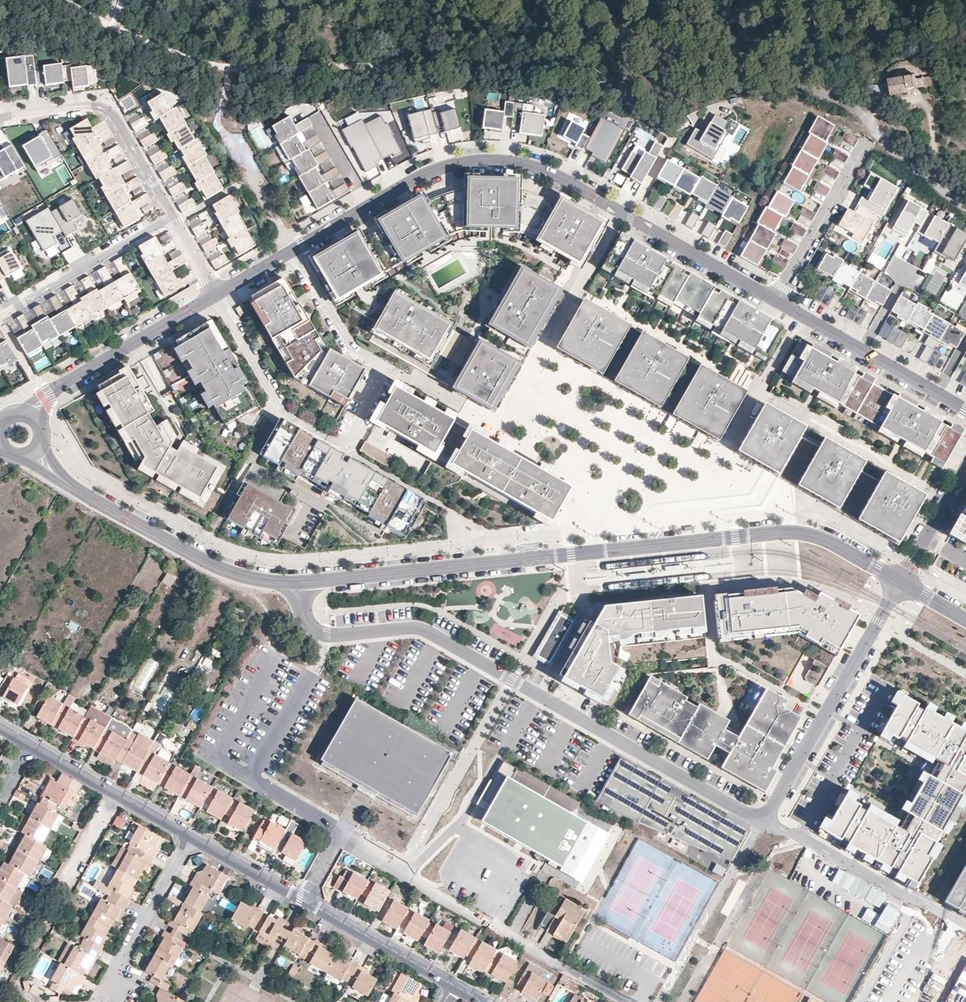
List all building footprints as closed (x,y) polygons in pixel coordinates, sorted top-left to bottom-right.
[(24,57),(6,59),(10,86),(27,84),(27,86),(37,84),(35,71),(33,57),(25,58),(24,57)] [(62,66),(62,64),(43,66),(44,70),(35,71),(37,84),(45,83),(46,85),(64,83),(64,81),(62,66)] [(71,65),(62,66),(64,81),(72,80),(73,91),(84,89),(83,84),(96,82),(94,66),(71,68),(71,65)] [(948,81),(946,66),(936,68),(937,74),(919,78),(918,74),(886,80),(887,83),(888,89),(884,90),(885,95),(907,91),(907,89),(948,81)] [(888,89),(887,83),(869,86),(870,93),(884,90),(888,89)] [(175,108),(166,92),(164,93),(174,109),(175,108)] [(174,109),(164,93),(147,103),(157,119),(159,118),(174,109)] [(513,116),(514,102),(506,101),(504,111),(485,109),(482,127),(502,130),(504,115),(513,116)] [(533,104),(514,102),(513,116),(511,126),(520,127),(519,132),(542,135),(544,115),(532,114),(533,104)] [(157,119),(147,103),(145,104),(154,121),(157,119)] [(186,124),(181,115),(178,117),(174,109),(159,118),(164,126),(166,125),(171,133),(184,125),(186,124)] [(440,111),(432,113),(436,129),(444,127),(445,133),(461,128),(456,109),(440,113),(440,111)] [(432,113),(431,110),(418,113),(407,116),(411,131),(414,143),(423,141),(430,139),(429,136),(438,133),(436,129),(432,113)] [(561,129),(563,130),(569,120),(585,128),(589,122),(572,113),(571,115),(569,114),(561,129)] [(695,128),(686,145),(710,159),(726,132),(723,131),(728,123),(715,115),(704,133),(695,128)] [(365,125),(383,159),(390,156),(388,152),(391,151),(393,154),(394,157),(402,153),(393,135),(394,135),(388,123),(386,124),(381,116),(365,125)] [(135,132),(148,124),(144,117),(131,125),(135,132)] [(590,138),(584,149),(593,153),(591,155),(607,164),(625,130),(601,117),(590,138)] [(822,119),(817,117),(813,125),(815,126),(817,128),(822,119)] [(285,118),(271,126),(276,134),(274,135),(279,145),(282,143),(301,132),(312,126),(308,118),(292,127),(291,128),(285,118)] [(826,143),(830,135),(832,136),(837,128),(822,119),(817,128),(815,126),(810,134),(826,143)] [(92,129),(87,120),(83,122),(88,131),(92,129)] [(362,120),(342,130),(351,148),(353,147),(366,172),(374,168),(371,162),(374,160),(376,163),(383,159),(365,125),(362,120)] [(584,149),(590,138),(582,133),(585,128),(569,120),(563,130),(560,136),(577,144),(575,147),(583,151),(584,149)] [(109,128),(105,121),(92,128),(92,129),(88,131),(83,122),(70,129),(75,138),(80,146),(109,128)] [(196,140),(186,124),(184,125),(193,141),(195,140),(196,140)] [(193,141),(184,125),(171,133),(169,134),(179,150),(180,149),(193,141)] [(113,136),(109,128),(80,146),(89,162),(102,154),(96,146),(100,143),(113,136)] [(42,139),(50,134),(47,129),(39,134),(42,139)] [(308,150),(321,142),(317,135),(306,141),(301,132),(282,143),(287,152),(285,154),(289,161),(291,160),(305,152),(308,150)] [(728,133),(726,132),(710,159),(712,160),(728,133)] [(154,133),(140,141),(145,148),(158,140),(154,133)] [(854,148),(858,140),(845,133),(841,140),(854,148)] [(62,155),(50,134),(42,139),(39,134),(22,144),(38,172),(56,162),(54,159),(62,155)] [(821,151),(826,143),(810,134),(801,150),(816,159),(821,151)] [(193,141),(180,149),(184,157),(182,157),(187,166),(202,158),(198,150),(200,148),(195,140),(193,141)] [(631,177),(642,183),(664,145),(656,141),(649,153),(646,151),(643,156),(633,150),(622,169),(632,174),(631,177)] [(96,146),(102,154),(105,152),(100,143),(96,146)] [(106,162),(123,152),(119,144),(105,152),(102,154),(89,162),(87,163),(91,170),(93,169),(99,178),(111,171),(106,162)] [(25,167),(12,145),(4,150),(6,152),(0,155),(0,181),(25,167)] [(80,146),(77,147),(87,163),(89,162),(80,146)] [(200,148),(198,150),(202,158),(207,155),(202,147),(200,148)] [(167,156),(163,149),(150,157),(154,164),(167,156)] [(845,163),(849,156),(836,149),(832,156),(845,163)] [(305,152),(310,161),(314,158),(308,150),(305,152)] [(812,167),(816,159),(801,150),(796,159),(799,161),(794,168),(809,177),(814,168),(812,167)] [(315,167),(331,158),(327,151),(314,158),(310,161),(305,152),(291,160),(296,167),(301,176),(314,168),(315,167)] [(821,151),(816,159),(818,160),(820,161),(825,154),(823,152),(821,151)] [(202,158),(187,166),(192,175),(195,173),(200,181),(212,174),(213,173),(214,173),(209,164),(207,165),(202,158)] [(121,186),(116,178),(120,175),(132,168),(128,161),(111,171),(99,178),(104,187),(108,194),(121,186)] [(665,163),(657,177),(665,182),(666,180),(674,185),(683,169),(675,164),(673,167),(665,163)] [(836,179),(840,172),(827,165),(823,172),(836,180),(836,179)] [(177,173),(172,166),(159,173),(163,181),(177,173)] [(336,167),(320,176),(319,177),(314,168),(301,176),(310,192),(324,184),(325,184),(340,174),(336,167)] [(785,185),(794,168),(793,167),(783,183),(785,185)] [(809,177),(794,168),(785,185),(800,193),(804,185),(809,177)] [(683,169),(674,185),(691,194),(700,179),(683,169)] [(611,180),(614,176),(606,171),(603,176),(611,180)] [(223,189),(213,173),(212,174),(221,190),(223,189)] [(221,190),(212,174),(200,181),(197,183),(206,199),(221,190)] [(862,197),(858,204),(881,218),(897,189),(870,174),(863,185),(873,191),(868,200),(862,197)] [(125,184),(120,175),(116,178),(121,186),(125,184)] [(301,176),(298,177),(308,193),(310,192),(301,176)] [(142,184),(138,177),(125,184),(121,186),(108,194),(117,210),(131,203),(126,194),(142,184)] [(707,183),(700,179),(691,194),(699,198),(697,200),(706,205),(714,191),(706,186),(707,183)] [(517,183),(470,181),(470,189),(477,188),(489,188),(511,190),(517,191),(517,183)] [(826,196),(831,189),(818,181),(814,189),(826,196)] [(169,189),(173,197),(186,189),(182,182),(169,189)] [(205,200),(206,199),(197,183),(195,184),(205,200)] [(317,209),(350,190),(346,183),(330,192),(329,193),(324,184),(310,192),(316,201),(313,202),(313,203),(317,209)] [(691,194),(674,185),(673,187),(672,189),(680,193),(681,191),(689,196),(690,196),(691,194)] [(493,227),(504,228),(504,227),(505,228),(505,225),(513,227),(520,229),(528,232),(535,235),(542,238),(549,243),(558,247),(566,252),(575,258),(593,226),(560,207),(551,202),(541,198),(531,194),(520,191),(517,191),(511,190),(489,188),(477,188),(470,189),(461,191),(444,196),(435,200),(425,205),(385,228),(324,263),(342,295),(354,288),(362,283),(386,269),(395,264),(411,255),(419,250),(427,245),(435,241),(443,236),(450,232),(457,229),(465,227),(469,226),(470,231),(481,228),(488,228),(487,239),(487,244),(492,244),(493,227)] [(714,191),(706,205),(714,210),(715,208),(723,212),(731,200),(731,198),(732,197),(723,192),(722,195),(714,191)] [(793,200),(777,192),(772,200),(775,202),(770,209),(785,218),(790,210),(788,209),(793,200)] [(117,210),(115,212),(119,219),(122,218),(127,227),(140,219),(135,210),(151,201),(147,193),(131,203),(117,210)] [(108,194),(105,195),(115,212),(117,210),(108,194)] [(659,211),(667,198),(659,194),(652,207),(659,211)] [(235,214),(230,206),(232,205),(228,197),(212,205),(217,213),(215,214),(220,223),(235,214)] [(182,213),(196,205),(191,198),(178,205),(182,213)] [(748,208),(731,198),(731,200),(747,210),(748,208)] [(66,237),(74,232),(71,227),(74,225),(84,219),(73,199),(51,212),(66,237)] [(422,200),(382,223),(385,228),(425,205),(422,200)] [(738,224),(747,210),(731,200),(723,212),(722,215),(738,224)] [(563,202),(560,207),(593,226),(599,222),(563,202)] [(676,220),(683,208),(676,203),(668,216),(676,220)] [(232,205),(230,206),(235,214),(237,213),(239,212),(234,204),(232,205)] [(876,226),(881,218),(858,204),(853,212),(851,211),(847,219),(843,216),(838,225),(853,234),(851,237),(862,243),(873,224),(876,226)] [(816,214),(803,206),(799,214),(812,221),(816,214)] [(66,237),(51,212),(48,207),(26,221),(47,256),(60,249),(56,242),(66,237)] [(761,215),(763,216),(766,218),(770,209),(768,208),(766,207),(761,215)] [(905,207),(888,235),(901,242),(909,228),(917,232),(924,220),(925,218),(905,207)] [(780,227),(785,218),(770,209),(766,218),(763,216),(759,224),(774,233),(778,225),(780,227)] [(847,219),(851,211),(847,209),(843,216),(847,219)] [(304,211),(297,215),(300,220),(307,216),(304,211)] [(692,229),(700,216),(692,212),(685,225),(692,229)] [(242,220),(239,222),(235,214),(220,223),(225,231),(227,230),(231,238),(244,230),(246,229),(247,229),(242,220)] [(738,224),(722,215),(721,217),(737,227),(738,224)] [(119,219),(117,221),(122,229),(127,227),(122,218),(119,219)] [(930,224),(924,220),(917,232),(913,238),(920,242),(921,241),(935,249),(945,231),(931,223),(930,224)] [(196,237),(209,229),(205,222),(192,229),(196,237)] [(575,258),(574,261),(575,262),(585,246),(599,222),(593,226),(575,258)] [(708,239),(716,226),(708,222),(701,235),(708,239)] [(220,223),(216,225),(221,233),(225,231),(220,223)] [(324,263),(385,228),(382,223),(321,258),(324,263)] [(803,237),(807,230),(794,223),(790,230),(803,237)] [(769,241),(774,233),(759,224),(749,240),(765,249),(769,241)] [(246,229),(244,230),(254,246),(255,246),(246,229)] [(231,238),(227,230),(225,231),(221,233),(226,241),(228,240),(229,239),(231,238)] [(254,246),(244,230),(231,238),(229,239),(239,255),(246,251),(254,246)] [(725,248),(732,235),(725,230),(717,244),(725,248)] [(945,230),(945,231),(935,249),(929,258),(937,263),(938,260),(944,263),(951,268),(965,242),(945,230)] [(784,328),(621,235),(603,264),(614,270),(616,272),(631,280),(633,281),(656,294),(673,304),(697,318),(711,326),(737,341),(739,342),(753,350),(756,352),(766,358),(784,328)] [(437,245),(445,240),(443,236),(435,241),(437,245)] [(161,245),(156,237),(152,239),(157,247),(161,245)] [(162,255),(178,246),(174,238),(161,245),(157,247),(152,239),(139,246),(144,254),(149,262),(161,255),(162,255)] [(206,253),(219,245),(215,238),(201,246),(206,253)] [(549,243),(542,238),(539,242),(547,247),(549,243)] [(237,256),(239,255),(229,239),(228,240),(237,256)] [(798,246),(785,239),(781,247),(793,254),(798,246)] [(760,258),(765,249),(749,240),(749,241),(744,249),(747,251),(743,259),(757,267),(762,259),(760,258)] [(429,250),(437,245),(435,241),(427,245),(429,250)] [(555,251),(558,247),(549,243),(547,247),(555,251)] [(429,250),(427,245),(419,250),(421,254),(429,250)] [(558,247),(555,251),(564,256),(566,252),(558,247)] [(0,253),(0,281),(21,268),(11,252),(7,254),(5,250),(0,253)] [(413,259),(421,254),(419,250),(411,255),(413,259)] [(575,258),(566,252),(564,256),(573,261),(574,261),(575,258)] [(167,263),(166,264),(161,255),(149,262),(158,279),(171,271),(172,271),(187,262),(183,254),(167,263)] [(833,279),(842,263),(826,254),(820,264),(817,269),(833,279)] [(405,264),(413,259),(411,255),(403,260),(405,264)] [(788,262),(775,255),(771,263),(784,270),(788,262)] [(216,271),(230,264),(225,256),(212,264),(216,271)] [(140,289),(130,273),(121,257),(114,261),(123,277),(123,278),(115,283),(123,297),(132,291),(133,294),(140,290),(140,289)] [(397,268),(405,264),(403,260),(395,264),(397,268)] [(149,262),(146,264),(156,280),(158,279),(149,262)] [(850,288),(858,273),(842,263),(833,279),(843,284),(850,288)] [(397,268),(395,264),(386,269),(389,273),(397,268)] [(614,270),(603,264),(601,269),(611,275),(614,270)] [(518,282),(523,273),(529,276),(532,272),(520,266),(513,279),(518,282)] [(123,297),(115,283),(114,282),(105,267),(98,271),(107,287),(107,288),(99,293),(106,306),(123,297)] [(957,283),(965,288),(965,268),(957,283)] [(389,273),(386,269),(378,274),(381,278),(389,273)] [(184,286),(197,278),(192,270),(177,279),(176,280),(171,271),(158,279),(163,288),(161,289),(165,296),(184,286)] [(631,280),(616,272),(613,277),(628,285),(631,280)] [(456,391),(490,411),(493,405),(532,336),(558,292),(529,276),(523,273),(518,282),(514,289),(508,299),(481,347),(467,371),(466,373),(460,383),(456,391)] [(874,282),(858,273),(850,288),(866,297),(874,282)] [(373,283),(381,278),(378,274),(370,279),(373,283)] [(106,306),(99,293),(98,292),(89,276),(81,280),(89,293),(90,294),(91,297),(83,302),(90,316),(98,311),(106,306)] [(261,307),(263,312),(271,325),(268,326),(275,339),(278,337),(285,349),(292,361),(286,364),(294,378),(344,407),(365,371),(325,348),(284,278),(251,297),(255,304),(258,309),(261,307)] [(163,288),(158,279),(153,281),(163,298),(165,296),(161,289),(163,288)] [(364,288),(373,283),(370,279),(362,283),(364,288)] [(802,289),(806,282),(802,279),(798,287),(802,289)] [(656,294),(633,281),(630,287),(652,300),(656,294)] [(891,291),(874,282),(866,297),(875,303),(882,306),(891,291)] [(362,283),(354,288),(356,292),(364,288),(362,283)] [(80,298),(73,285),(65,290),(75,307),(66,312),(74,324),(74,325),(83,320),(84,322),(92,318),(90,316),(83,302),(80,298)] [(820,302),(827,289),(820,285),(812,298),(820,302)] [(508,299),(514,289),(509,286),(503,296),(508,299)] [(345,299),(356,292),(354,288),(342,295),(345,299)] [(866,297),(850,288),(848,290),(865,299),(866,297)] [(827,307),(835,293),(827,289),(820,302),(827,307)] [(132,291),(123,297),(124,298),(125,301),(134,296),(133,294),(132,291)] [(411,304),(413,299),(401,292),(398,296),(411,304)] [(532,336),(493,405),(498,409),(537,340),(563,295),(558,292),(532,336)] [(89,293),(80,298),(83,302),(91,297),(89,293)] [(74,324),(66,312),(66,311),(56,295),(49,299),(56,311),(59,315),(50,321),(57,334),(74,324)] [(455,332),(456,330),(426,313),(411,304),(398,296),(397,296),(374,335),(433,370),(441,356),(455,332)] [(673,304),(658,296),(656,300),(670,308),(673,304)] [(907,321),(916,305),(900,296),(891,312),(907,321)] [(107,308),(124,298),(123,297),(106,306),(107,308)] [(583,300),(555,349),(564,347),(585,309),(583,300)] [(583,300),(585,309),(737,396),(746,393),(583,300)] [(852,321),(860,308),(853,303),(845,317),(852,321)] [(47,317),(40,304),(33,308),(41,322),(43,325),(34,330),(41,343),(57,334),(50,321),(47,317)] [(923,330),(932,315),(916,305),(907,321),(923,330)] [(245,314),(240,306),(235,309),(240,317),(245,314)] [(456,330),(459,325),(429,308),(426,313),(456,330)] [(860,325),(867,312),(860,308),(852,321),(860,325)] [(716,434),(737,396),(585,309),(564,347),(716,434)] [(50,321),(59,315),(56,311),(47,317),(50,321)] [(257,315),(264,328),(268,326),(271,325),(263,312),(257,315)] [(32,327),(24,313),(17,318),(26,335),(18,339),(17,340),(25,353),(34,348),(35,350),(43,346),(41,343),(34,330),(32,327)] [(940,339),(948,324),(932,315),(923,330),(940,339)] [(711,326),(697,318),(695,322),(709,330),(711,326)] [(75,327),(77,329),(85,324),(84,322),(83,320),(74,325),(75,327)] [(226,347),(211,320),(206,323),(222,350),(226,347)] [(34,330),(43,325),(41,322),(32,327),(34,330)] [(206,323),(176,341),(180,349),(188,362),(193,370),(200,383),(207,394),(214,407),(222,420),(252,402),(242,386),(233,369),(232,369),(228,371),(220,358),(231,352),(229,348),(223,352),(222,350),(206,323)] [(74,324),(57,334),(59,336),(75,327),(74,325),(74,324)] [(956,349),(965,333),(948,324),(940,339),(949,345),(956,349)] [(893,345),(901,331),(894,327),(886,341),(893,345)] [(737,341),(714,328),(711,333),(733,346),(737,341)] [(0,367),(8,363),(17,358),(0,329),(0,346),(1,349),(0,350),(0,367)] [(940,339),(923,330),(922,332),(938,342),(940,339)] [(901,349),(909,335),(901,331),(893,345),(901,349)] [(467,371),(481,347),(455,332),(441,356),(467,371)] [(43,346),(59,336),(57,334),(41,343),(43,346)] [(278,352),(285,349),(278,337),(272,341),(278,352)] [(750,356),(753,350),(739,342),(736,347),(750,356)] [(810,349),(798,342),(781,372),(790,377),(793,379),(812,389),(815,385),(821,389),(819,393),(837,404),(846,409),(877,426),(898,438),(901,434),(908,438),(905,443),(923,453),(933,458),(944,465),(961,435),(949,428),(940,423),(922,413),(897,398),(872,384),(861,378),(854,374),(836,363),(829,360),(810,349)] [(832,355),(813,344),(810,349),(829,360),(832,355)] [(926,363),(934,350),(926,345),(919,359),(926,363)] [(572,358),(718,443),(716,434),(564,347),(555,349),(572,358)] [(188,362),(180,349),(174,352),(181,365),(188,362)] [(278,352),(286,364),(292,361),(285,349),(278,352)] [(933,368),(941,354),(934,350),(926,363),(933,368)] [(231,352),(220,358),(228,371),(232,369),(239,365),(231,352)] [(766,358),(756,352),(754,356),(764,362),(766,358)] [(857,369),(839,359),(836,363),(854,374),(857,369)] [(247,383),(237,367),(233,369),(242,386),(247,383)] [(130,368),(97,386),(101,392),(108,405),(111,409),(139,459),(141,462),(140,465),(154,474),(158,476),(200,500),(209,483),(218,468),(195,455),(179,446),(176,452),(169,448),(172,443),(161,423),(156,427),(148,414),(139,399),(145,396),(130,368)] [(200,383),(193,370),(186,374),(194,387),(200,383)] [(460,383),(466,373),(461,370),(455,380),(460,383)] [(790,377),(781,372),(779,377),(787,382),(790,377)] [(875,380),(863,373),(861,378),(872,384),(875,380)] [(812,389),(793,379),(791,384),(809,394),(812,389)] [(821,389),(815,385),(812,389),(819,393),(821,389)] [(395,388),(376,422),(390,430),(410,396),(395,388)] [(101,392),(95,395),(103,408),(108,405),(101,392)] [(718,443),(746,393),(737,396),(716,434),(718,443)] [(837,404),(819,393),(816,398),(834,409),(837,404)] [(214,407),(207,394),(200,398),(208,411),(214,407)] [(918,404),(899,394),(897,398),(915,409),(918,404)] [(145,396),(139,399),(148,414),(154,411),(145,396)] [(410,396),(390,430),(434,455),(439,446),(453,421),(410,396)] [(226,426),(256,409),(252,402),(222,420),(226,426)] [(943,419),(925,408),(922,413),(940,423),(943,419)] [(111,409),(106,412),(134,461),(139,459),(111,409)] [(877,426),(846,409),(843,413),(874,431),(877,426)] [(762,419),(745,449),(782,470),(897,536),(914,506),(919,497),(805,432),(767,410),(762,419)] [(919,509),(914,506),(897,536),(782,470),(745,449),(762,419),(756,416),(735,452),(764,469),(809,494),(898,546),(919,509)] [(166,420),(161,423),(172,443),(176,437),(166,420)] [(453,421),(439,446),(456,456),(467,437),(561,491),(545,519),(551,522),(571,488),(482,437),(453,421)] [(367,516),(382,524),(387,527),(402,536),(422,501),(283,422),(263,456),(279,465),(283,468),(298,476),(302,470),(327,485),(323,490),(328,493),(342,501),(345,496),(371,510),(367,516)] [(964,431),(952,424),(949,428),(961,435),(964,431)] [(898,438),(880,428),(877,433),(895,443),(898,438)] [(908,438),(901,434),(898,438),(905,443),(908,438)] [(456,456),(451,465),(545,519),(561,491),(467,437),(456,456)] [(183,440),(179,446),(195,455),(199,449),(183,440)] [(923,453),(905,443),(902,447),(921,458),(923,453)] [(944,465),(933,458),(930,463),(942,470),(944,465)] [(140,465),(137,470),(152,479),(154,474),(140,465)] [(218,468),(209,483),(214,486),(223,471),(218,468)] [(158,476),(156,481),(197,504),(200,500),(158,476)] [(244,482),(224,517),(227,519),(247,484),(244,482)] [(271,501),(265,497),(266,495),(247,484),(227,519),(231,522),(236,524),(243,528),(245,526),(249,529),(248,531),(263,539),(267,542),(272,545),(292,510),(272,499),(271,501)] [(945,544),(965,556),(965,507),(945,544)] [(243,528),(241,533),(245,535),(248,531),(249,529),(245,526),(243,528)] [(162,584),(171,587),(175,577),(166,574),(162,584)] [(727,599),(714,600),(718,638),(731,637),(731,640),(747,639),(746,636),(764,634),(764,637),(797,633),(835,655),(858,616),(818,594),(816,598),(814,603),(801,596),(787,588),(775,589),(775,594),(759,596),(758,593),(727,596),(727,599)] [(804,591),(801,596),(814,603),(816,598),(804,591)] [(649,604),(605,608),(618,642),(630,637),(636,635),(639,635),(666,631),(677,630),(704,627),(701,597),(648,602),(649,604)] [(603,607),(593,624),(606,632),(607,643),(618,642),(605,608),(649,604),(648,602),(603,607)] [(550,633),(560,615),(559,611),(547,631),(550,633)] [(577,621),(559,611),(560,615),(573,622),(577,621)] [(563,640),(573,622),(560,615),(550,633),(563,640)] [(565,642),(577,621),(573,622),(563,640),(565,642)] [(589,622),(558,675),(611,706),(619,692),(609,686),(613,680),(619,669),(610,663),(607,643),(606,632),(593,624),(589,622)] [(704,627),(677,630),(678,636),(705,633),(704,627)] [(550,633),(547,631),(533,657),(551,667),(565,642),(563,640),(550,633)] [(666,631),(639,635),(640,640),(667,637),(666,631)] [(630,637),(618,642),(620,647),(632,642),(630,637)] [(206,658),(203,663),(210,668),(214,662),(206,658)] [(619,669),(613,680),(617,682),(624,671),(619,669)] [(5,676),(0,685),(0,690),(5,692),(2,697),(16,705),(27,686),(13,678),(12,680),(5,676)] [(628,715),(707,760),(716,742),(719,738),(723,731),(726,726),(728,722),(699,705),(697,708),(685,702),(687,698),(676,692),(657,681),(650,677),(628,715)] [(678,688),(659,677),(657,681),(676,692),(678,688)] [(48,682),(44,688),(55,695),(59,688),(48,682)] [(904,693),(919,701),(923,695),(900,682),(897,689),(904,693)] [(731,751),(721,768),(738,778),(759,789),(771,769),(800,718),(783,709),(787,701),(766,689),(739,737),(738,739),(733,747),(731,751)] [(898,703),(904,693),(897,689),(891,699),(898,703)] [(926,705),(924,708),(917,704),(919,701),(904,693),(898,703),(884,727),(899,736),(901,733),(908,737),(907,740),(935,756),(931,764),(947,773),(952,766),(965,774),(965,728),(926,705)] [(47,697),(41,694),(33,707),(39,710),(36,717),(51,725),(63,704),(48,696),(47,697)] [(75,697),(69,694),(63,704),(51,725),(72,737),(73,736),(83,717),(83,716),(69,708),(75,697)] [(875,728),(881,731),(884,727),(898,703),(891,699),(875,728)] [(926,705),(965,728),(965,720),(930,699),(926,705)] [(83,716),(83,717),(89,721),(90,720),(105,728),(111,717),(90,705),(83,716)] [(445,757),(353,705),(321,761),(324,763),(321,768),(356,788),(373,797),(408,817),(410,814),(411,812),(413,814),(445,757)] [(799,716),(804,708),(799,705),(794,713),(799,716)] [(89,721),(83,717),(73,736),(79,739),(79,741),(86,744),(93,748),(104,729),(105,728),(90,720),(89,721)] [(726,726),(723,731),(738,739),(739,737),(740,734),(726,726)] [(899,736),(884,727),(881,731),(897,740),(899,736)] [(111,733),(104,729),(93,748),(100,751),(99,752),(100,752),(114,761),(114,759),(125,740),(111,732),(111,733)] [(133,744),(137,736),(130,732),(125,740),(133,744)] [(139,733),(137,736),(133,744),(125,740),(114,759),(136,772),(148,751),(153,741),(139,733)] [(73,736),(72,737),(70,740),(84,747),(86,744),(79,741),(79,739),(73,736)] [(733,747),(719,738),(716,742),(731,751),(733,747)] [(932,761),(935,756),(907,740),(904,744),(932,761)] [(169,763),(148,751),(136,772),(157,784),(158,782),(168,764),(169,763)] [(111,765),(114,761),(100,752),(97,756),(111,765)] [(719,829),(706,851),(733,862),(750,831),(662,780),(638,767),(620,756),(608,777),(595,801),(608,808),(612,810),(620,814),(631,819),(638,822),(652,797),(655,792),(719,829)] [(482,821),(537,853),(548,859),(585,879),(610,835),(574,815),(580,803),(519,768),(504,760),(483,798),(492,803),(489,810),(482,821)] [(174,768),(168,764),(158,782),(164,786),(163,787),(178,795),(189,775),(175,767),(174,768)] [(931,764),(926,771),(928,772),(961,791),(965,783),(965,774),(952,766),(947,773),(931,764)] [(764,793),(776,772),(771,769),(759,789),(764,793)] [(905,808),(907,809),(928,772),(926,771),(922,769),(900,806),(905,808)] [(82,784),(62,772),(56,782),(51,779),(42,796),(43,796),(39,803),(52,810),(56,803),(65,808),(74,791),(77,793),(82,784)] [(157,784),(136,772),(132,779),(153,791),(157,784)] [(861,802),(846,794),(826,829),(841,837),(843,834),(850,838),(848,842),(891,866),(893,863),(900,867),(899,870),(918,881),(933,855),(929,853),(963,793),(961,791),(928,772),(907,809),(905,808),(901,816),(897,823),(869,807),(867,809),(860,805),(861,802)] [(211,788),(189,775),(178,795),(200,808),(203,802),(210,789),(211,788)] [(816,831),(822,835),(850,787),(843,783),(816,831)] [(850,787),(846,794),(861,802),(865,796),(850,787)] [(373,797),(356,788),(354,791),(371,800),(373,797)] [(15,789),(12,794),(22,800),(25,795),(15,789)] [(217,793),(210,789),(203,802),(209,805),(206,811),(220,819),(224,814),(231,801),(232,799),(217,791),(217,793)] [(719,829),(655,792),(652,797),(638,822),(706,851),(719,829)] [(963,793),(929,853),(933,855),(965,798),(965,794),(963,793)] [(489,810),(492,803),(483,798),(479,805),(489,810)] [(872,800),(869,807),(897,823),(901,816),(872,800)] [(237,804),(231,801),(224,814),(231,818),(227,823),(241,831),(253,811),(238,803),(237,804)] [(52,810),(39,803),(38,802),(29,817),(50,828),(58,813),(52,810)] [(55,831),(64,817),(58,813),(50,828),(55,831)] [(29,817),(26,815),(17,830),(21,832),(29,817)] [(291,820),(282,815),(278,821),(287,827),(291,820)] [(121,827),(125,820),(117,816),(113,824),(121,827)] [(50,828),(29,817),(21,832),(25,834),(41,843),(50,828)] [(284,832),(285,830),(271,822),(270,824),(263,820),(256,832),(263,836),(256,847),(271,855),(277,844),(284,832)] [(79,832),(82,827),(74,822),(71,827),(79,832)] [(139,825),(129,842),(136,846),(153,857),(158,849),(154,846),(159,837),(139,825)] [(838,844),(841,837),(826,829),(822,835),(838,844)] [(17,849),(25,834),(21,832),(13,846),(17,849)] [(291,836),(284,832),(277,844),(284,848),(281,853),(296,861),(306,842),(292,834),(291,836)] [(45,845),(41,843),(25,834),(17,849),(37,860),(45,845)] [(891,866),(848,842),(845,848),(887,872),(891,866)] [(235,843),(232,847),(241,852),(244,848),(235,843)] [(13,846),(4,861),(8,864),(17,849),(13,846)] [(153,857),(136,846),(133,852),(129,849),(118,868),(136,879),(141,871),(147,860),(150,862),(153,857)] [(17,849),(8,864),(24,873),(36,880),(45,864),(37,860),(17,849)] [(543,862),(548,859),(537,853),(535,856),(543,862)] [(144,872),(150,862),(147,860),(141,871),(144,872)] [(8,864),(4,861),(0,868),(0,878),(16,888),(24,873),(8,864)] [(944,902),(958,910),(965,914),(965,863),(944,902)] [(192,879),(209,889),(217,893),(227,875),(207,864),(201,874),(197,871),(192,879)] [(132,886),(136,879),(118,868),(108,886),(112,888),(108,894),(126,905),(129,899),(126,897),(132,886)] [(357,899),(360,894),(368,881),(353,872),(352,874),(346,870),(342,877),(340,875),(334,885),(357,899)] [(918,881),(899,870),(895,877),(915,888),(918,881)] [(0,878),(0,898),(8,903),(16,888),(0,878)] [(192,879),(189,884),(193,886),(188,894),(184,902),(200,912),(209,895),(207,894),(209,889),(192,879)] [(375,884),(368,881),(360,894),(367,898),(364,903),(378,911),(390,890),(376,883),(375,884)] [(193,886),(189,884),(185,892),(188,894),(193,886)] [(136,888),(132,886),(126,897),(129,899),(136,888)] [(22,891),(16,888),(8,903),(12,905),(13,906),(22,891)] [(126,905),(108,894),(106,900),(102,897),(91,916),(109,927),(113,918),(119,907),(123,910),(126,905)] [(184,902),(169,894),(167,898),(182,907),(180,909),(177,907),(171,919),(168,924),(173,927),(179,931),(186,935),(189,929),(192,930),(202,913),(200,912),(184,902)] [(8,903),(0,898),(0,917),(4,919),(12,905),(8,903)] [(562,919),(556,929),(569,937),(585,909),(566,898),(561,906),(567,909),(562,919)] [(400,923),(408,910),(408,909),(393,900),(382,921),(397,929),(400,923)] [(242,904),(240,907),(233,920),(249,929),(251,927),(256,930),(265,914),(266,913),(260,910),(258,913),(251,909),(242,904)] [(556,916),(562,919),(567,909),(561,906),(556,916)] [(119,907),(113,918),(117,920),(123,910),(119,907)] [(414,914),(408,910),(400,923),(406,927),(403,933),(418,941),(421,935),(428,922),(429,920),(415,912),(414,914)] [(958,910),(957,913),(965,918),(965,914),(958,910)] [(548,928),(556,916),(548,911),(541,924),(548,928)] [(279,922),(265,914),(256,930),(255,932),(260,935),(261,933),(277,942),(278,941),(282,944),(288,933),(284,930),(286,927),(279,922)] [(105,934),(109,927),(91,916),(81,934),(84,936),(81,942),(99,953),(102,946),(99,944),(105,934)] [(281,918),(279,922),(286,927),(289,922),(281,918)] [(4,919),(0,926),(0,936),(8,922),(4,919)] [(435,926),(428,922),(421,935),(428,939),(424,945),(439,953),(444,944),(450,932),(436,924),(435,926)] [(179,931),(173,927),(170,933),(176,937),(179,931)] [(460,931),(453,927),(450,932),(444,944),(450,948),(460,931)] [(186,935),(193,939),(196,933),(192,930),(189,929),(186,935)] [(461,929),(460,931),(450,948),(449,950),(463,958),(465,956),(475,937),(461,929)] [(556,929),(554,933),(567,941),(569,937),(556,929)] [(158,949),(154,955),(169,964),(172,965),(172,966),(182,948),(179,946),(182,940),(176,937),(170,933),(164,930),(161,936),(155,947),(158,949)] [(293,935),(288,933),(282,944),(287,946),(286,947),(301,956),(301,957),(306,961),(307,959),(316,943),(302,935),(295,931),(293,935)] [(108,936),(105,934),(99,944),(102,946),(108,936)] [(495,952),(496,950),(496,949),(475,937),(465,956),(471,960),(470,962),(484,970),(495,952)] [(5,962),(14,946),(0,938),(0,960),(5,962)] [(186,951),(190,944),(182,940),(179,946),(182,948),(186,951)] [(64,964),(75,945),(68,942),(57,960),(61,962),(64,964)] [(78,948),(75,945),(64,964),(82,974),(87,966),(92,955),(96,958),(99,953),(81,942),(78,948)] [(317,942),(316,943),(307,959),(313,962),(312,964),(327,973),(336,958),(327,953),(321,949),(323,945),(317,942)] [(496,950),(495,952),(502,955),(503,954),(514,960),(519,953),(507,946),(496,950)] [(517,962),(514,960),(503,954),(502,955),(495,952),(484,970),(506,983),(517,962)] [(92,955),(87,966),(90,968),(96,958),(92,955)] [(154,955),(149,963),(145,971),(152,975),(149,981),(160,987),(166,991),(170,985),(160,980),(169,964),(154,955)] [(345,962),(336,958),(327,973),(343,982),(344,980),(349,983),(360,966),(354,963),(352,967),(345,962)] [(347,958),(345,962),(352,967),(354,963),(347,958)] [(146,961),(141,969),(145,971),(149,963),(146,961)] [(82,974),(64,964),(61,962),(51,980),(53,981),(50,987),(59,993),(63,986),(71,991),(77,981),(81,984),(85,976),(82,974)] [(484,970),(470,962),(468,965),(483,973),(484,970)] [(529,964),(518,983),(524,987),(522,991),(536,1000),(541,991),(549,995),(553,987),(546,983),(547,981),(540,976),(542,971),(529,964)] [(300,968),(294,965),(288,975),(294,979),(300,968)] [(365,969),(360,966),(349,983),(353,985),(355,986),(354,988),(370,997),(377,985),(379,982),(370,977),(363,973),(365,969)] [(946,1001),(965,1001),(965,968),(946,1001)] [(391,991),(394,992),(411,1001),(416,1001),(419,997),(415,995),(421,985),(401,973),(391,991)] [(562,974),(559,980),(568,985),(571,979),(562,974)] [(571,979),(568,985),(576,989),(579,984),(571,979)] [(344,980),(343,982),(337,993),(342,996),(347,988),(349,983),(344,980)] [(32,987),(30,994),(42,998),(44,991),(32,987)] [(160,987),(156,993),(160,996),(157,1001),(184,1001),(166,991),(160,987)] [(390,990),(383,1001),(389,1001),(394,992),(391,991),(390,990)] [(394,992),(389,1001),(411,1001),(394,992)]
